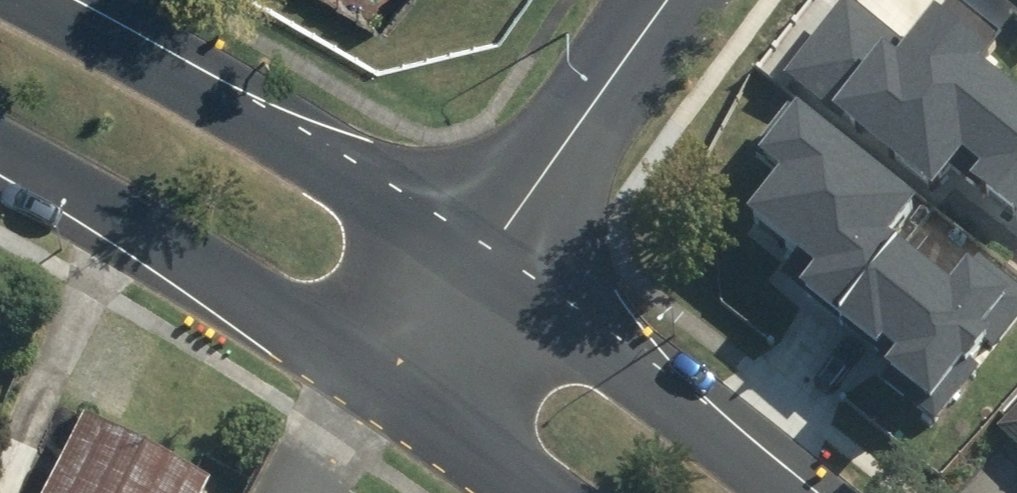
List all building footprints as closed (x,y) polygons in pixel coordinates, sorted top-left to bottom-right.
[(936,184),(955,161),(1016,212),(1016,96),(977,64),(1004,30),(967,0),(948,0),(908,49),(849,1),(794,69),(936,184)] [(843,316),(902,243),(893,237),(921,204),(795,102),(757,148),(783,169),(748,212),(797,252),(784,268),(843,316)] [(902,243),(843,316),(881,347),(887,340),(899,349),(885,367),(939,411),(1016,316),(1016,281),(980,251),(953,285),(902,243)] [(1000,423),(1016,439),(1016,406),(1000,423)] [(217,481),(89,414),(48,492),(211,492),(217,481)]
